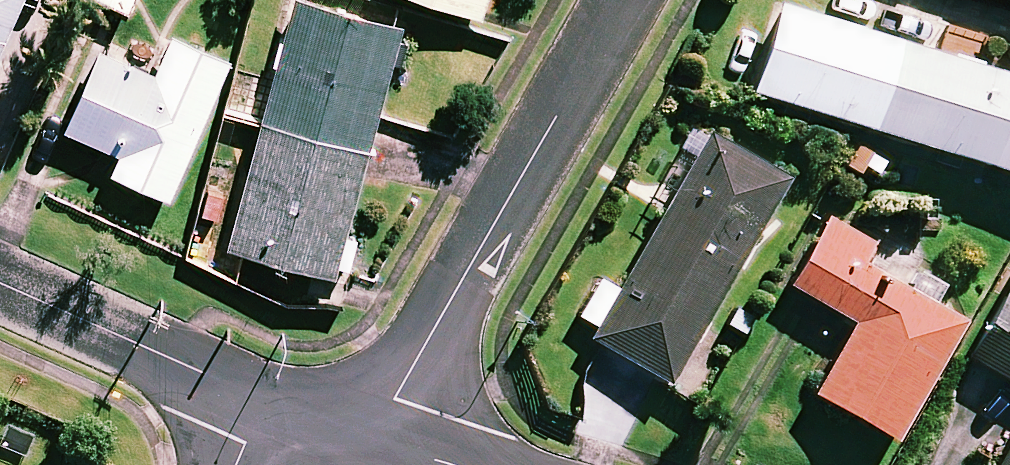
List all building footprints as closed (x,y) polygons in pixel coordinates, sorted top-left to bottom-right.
[(16,0),(0,0),(0,38),(16,0)] [(333,0),(293,0),(227,240),(342,271),(353,233),(343,230),(401,18),(333,0)] [(479,9),(482,0),(450,0),(479,9)] [(781,0),(776,0),(750,86),(1009,164),(1009,69),(781,0)] [(227,52),(171,28),(154,68),(97,43),(62,123),(119,147),(110,167),(168,192),(227,52)] [(782,171),(703,127),(614,289),(595,279),(578,311),(595,321),(587,334),(668,379),(782,171)] [(870,237),(824,210),(785,279),(851,317),(811,387),(890,432),(957,315),(923,295),(934,276),(916,265),(904,286),(857,259),(870,237)] [(965,351),(1009,376),(1009,271),(965,351)] [(992,461),(1000,464),(1009,464),(1009,429),(992,461)]
